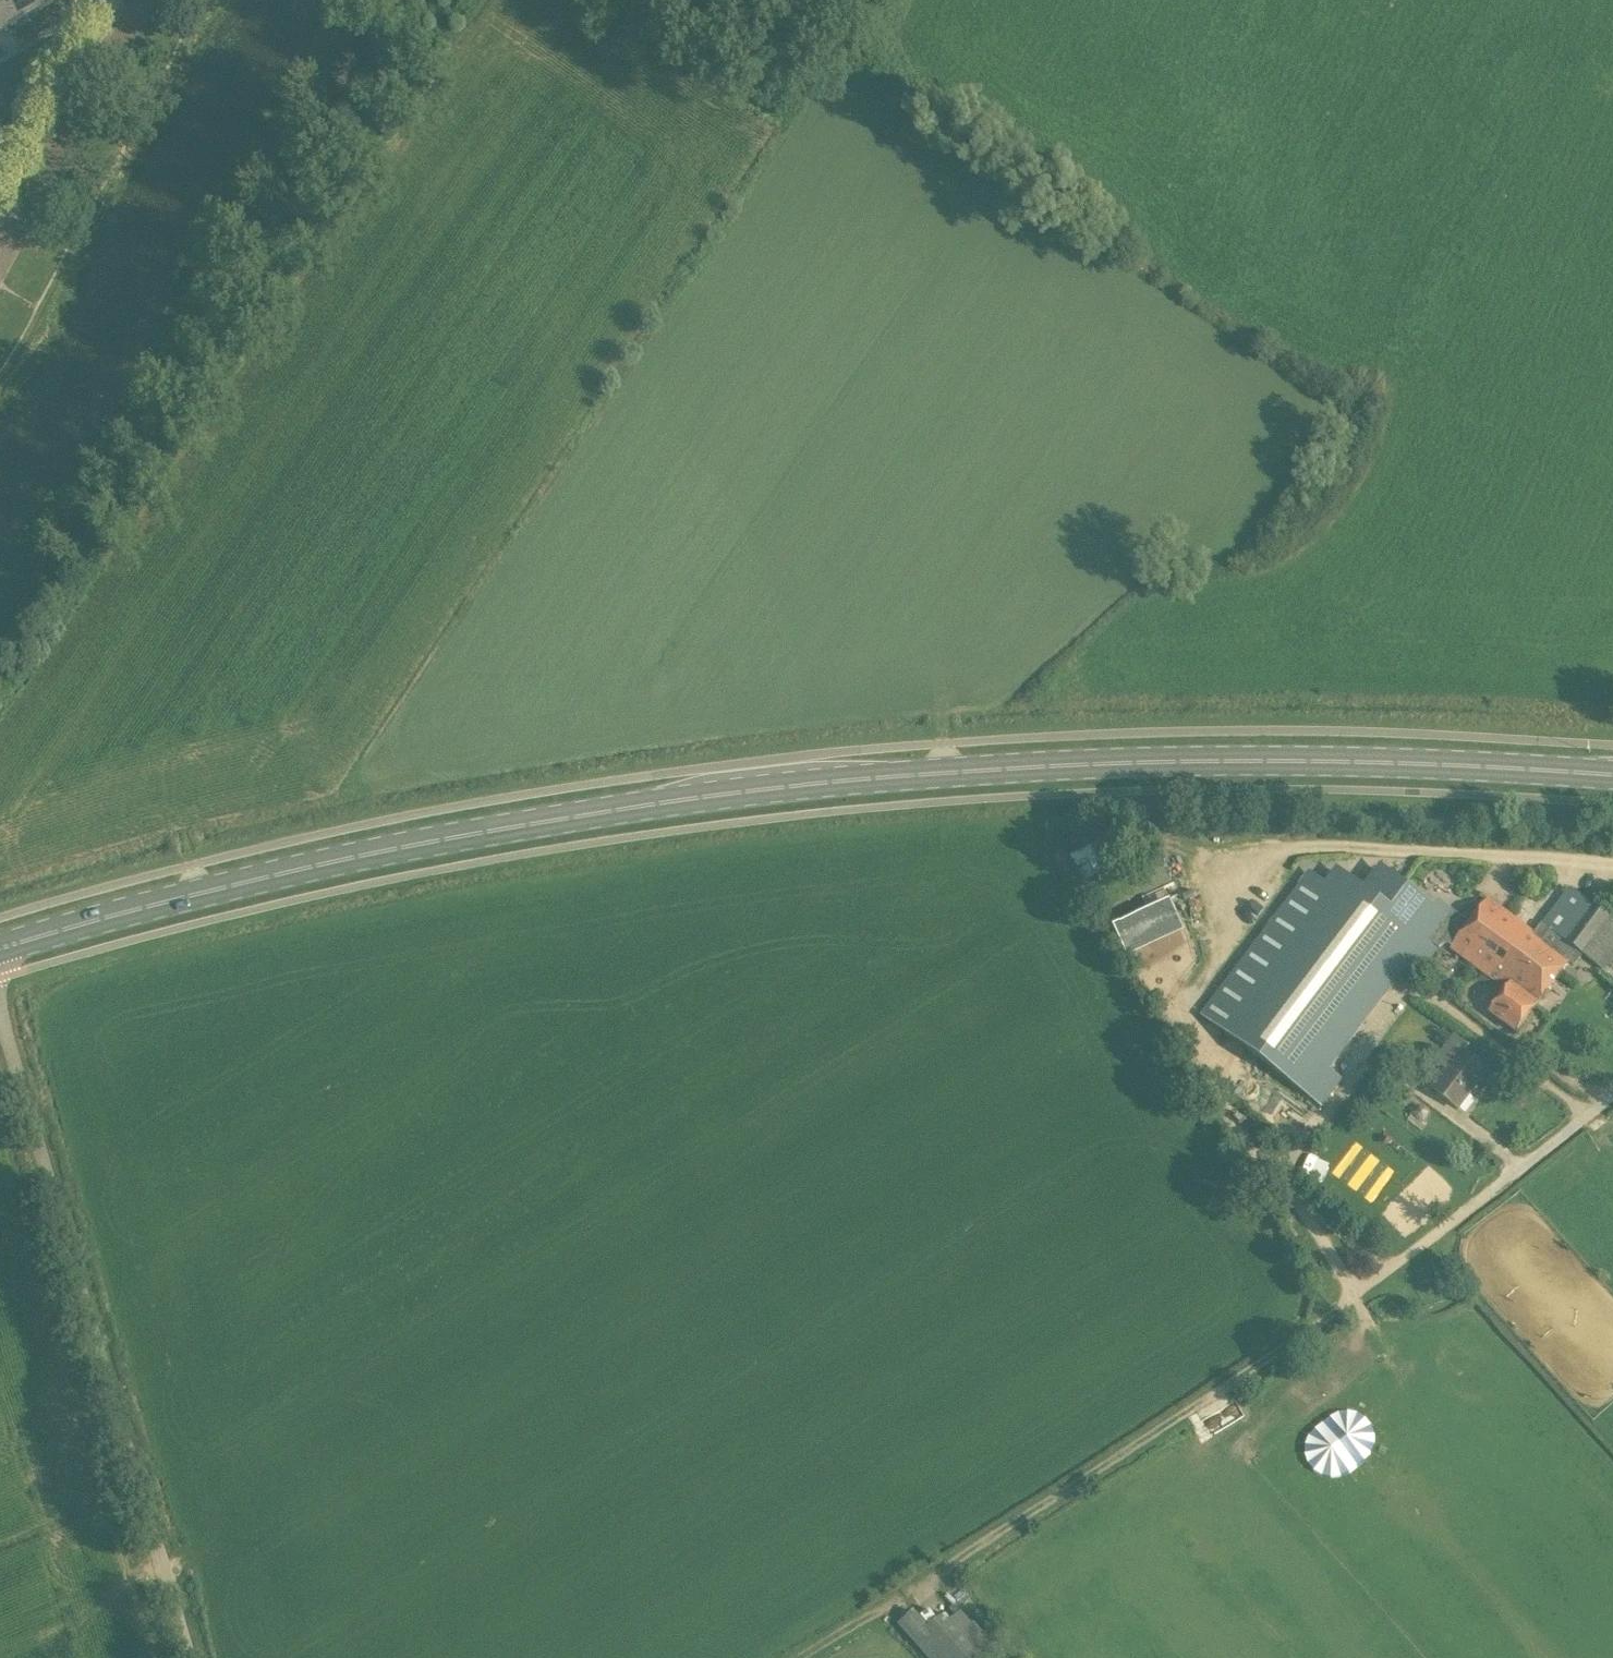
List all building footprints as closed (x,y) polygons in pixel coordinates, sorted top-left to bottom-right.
[(15,24),(2,0),(0,0),(0,32),(15,24)] [(33,0),(2,0),(15,24),(39,11),(33,0)] [(39,11),(58,0),(33,0),(39,11)] [(1109,910),(1172,882),(1155,849),(1088,880),(1109,910)] [(1368,890),(1362,886),(1341,870),(1330,885),(1325,881),(1309,869),(1307,872),(1300,882),(1294,889),(1200,1015),(1321,1106),(1341,1079),(1324,1067),(1393,977),(1410,989),(1440,949),(1442,946),(1444,945),(1446,944),(1450,945),(1453,947),(1471,923),(1453,910),(1452,910),(1441,901),(1437,906),(1384,867),(1368,890)] [(1571,880),(1532,933),(1571,961),(1592,976),(1600,964),(1612,974),(1612,910),(1571,880)] [(1489,899),(1471,923),(1453,947),(1452,949),(1498,984),(1500,981),(1509,988),(1491,1013),(1517,1033),(1571,961),(1532,933),(1489,899)] [(1488,1071),(1463,1052),(1469,1045),(1454,1034),(1433,1061),(1448,1072),(1434,1089),(1459,1109),(1488,1071)] [(899,1626),(930,1657),(978,1657),(993,1643),(962,1611),(953,1619),(945,1611),(937,1618),(923,1603),(899,1626)]
